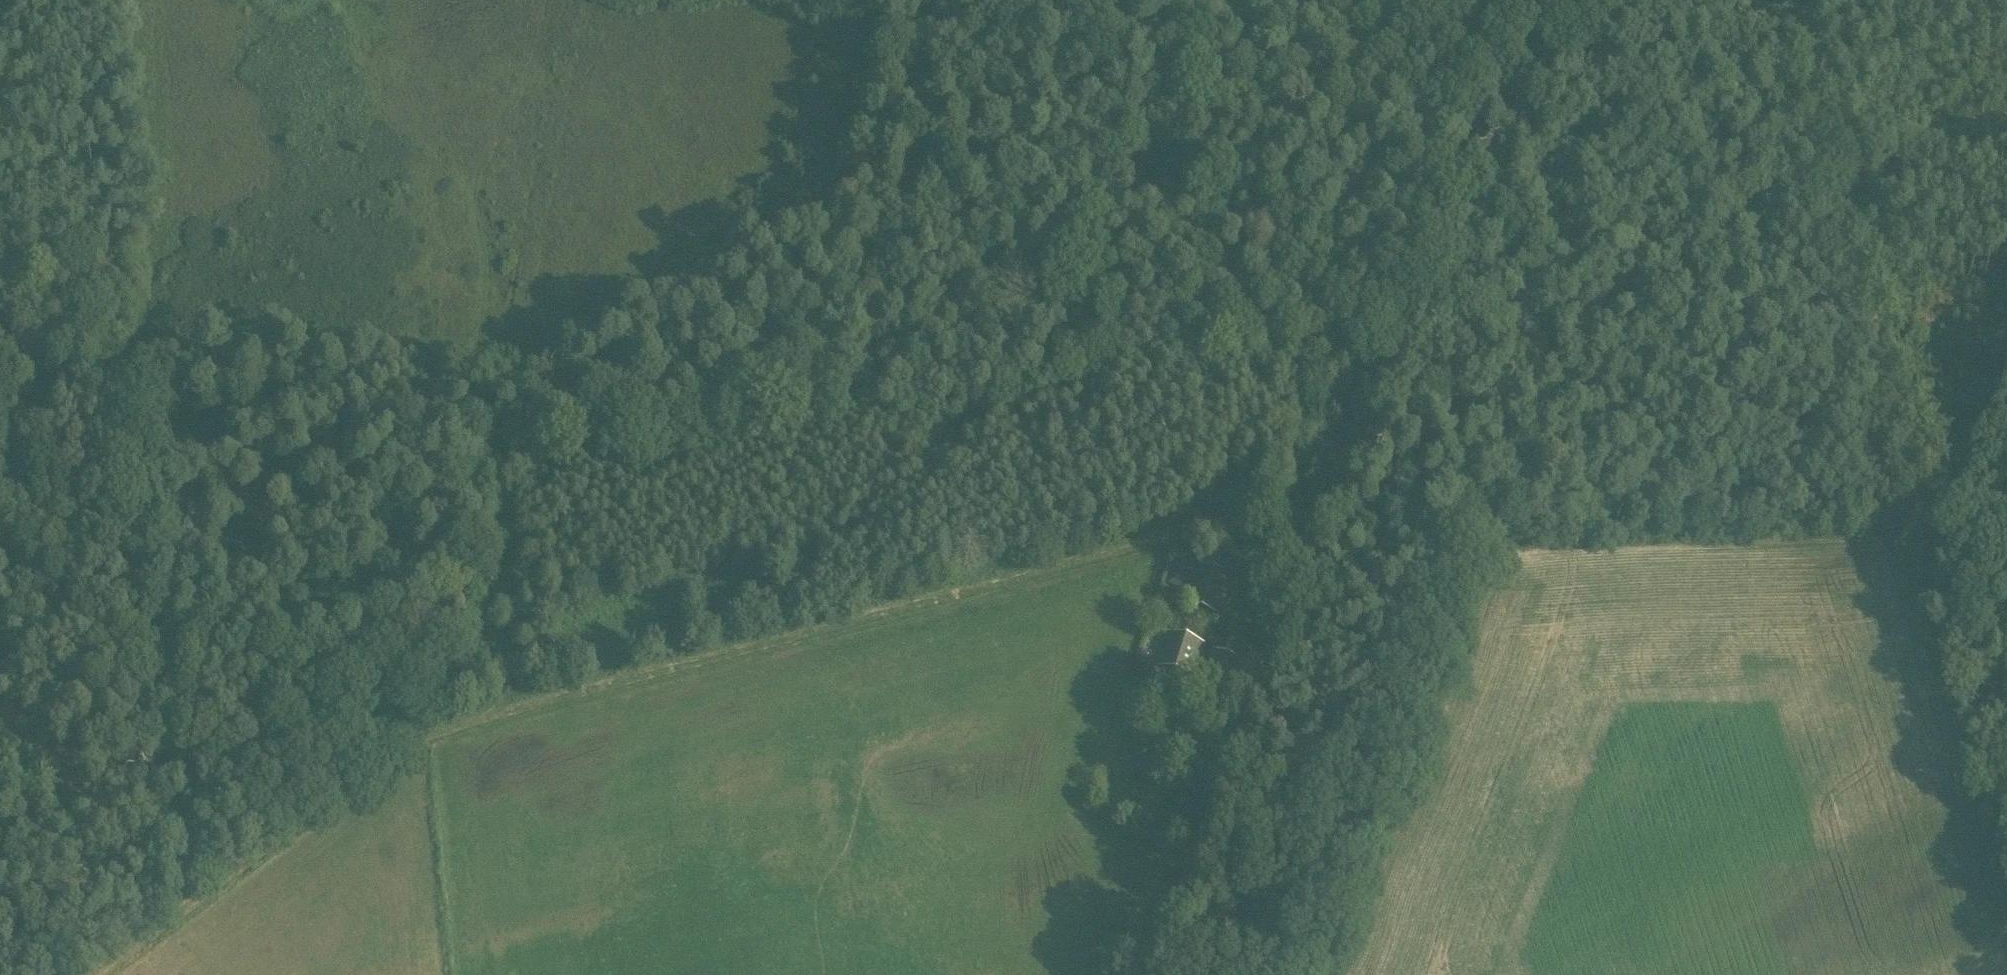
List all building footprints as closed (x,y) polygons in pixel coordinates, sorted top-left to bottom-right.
[(1198,563),(1187,602),(1216,611),(1227,571),(1198,563)] [(1167,632),(1158,665),(1195,676),(1205,644),(1167,632)] [(1215,648),(1205,679),(1223,685),(1232,654),(1215,648)]
